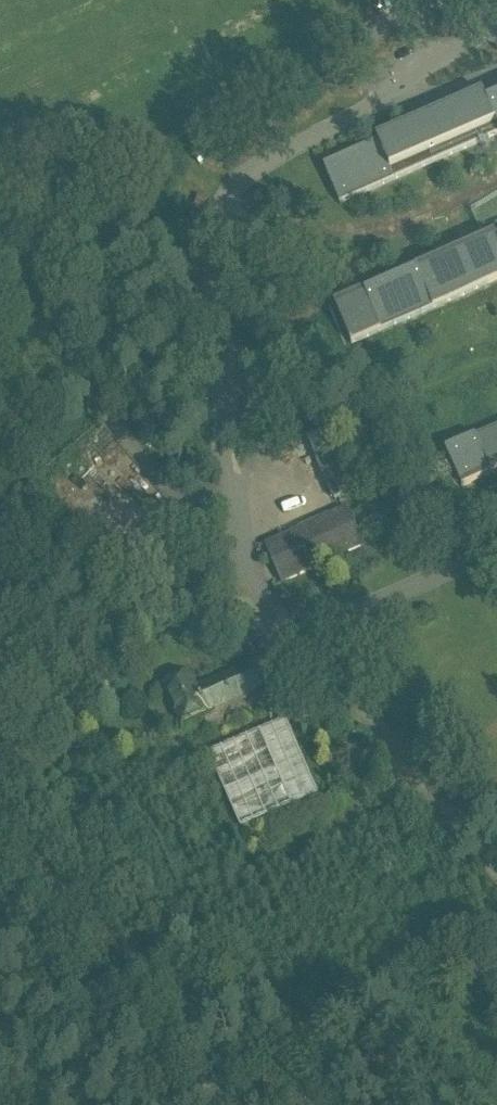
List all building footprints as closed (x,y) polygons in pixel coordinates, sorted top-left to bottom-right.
[(485,97),(483,93),(377,140),(379,143),(324,167),(340,204),(496,135),(496,91),(485,97)] [(495,236),(417,270),(418,273),(366,295),(365,293),(335,306),(352,346),(496,282),(496,239),(495,236)] [(446,450),(463,489),(493,476),(492,474),(496,472),(496,428),(446,450)] [(262,660),(254,664),(197,688),(192,676),(166,688),(180,721),(285,675),(276,655),(262,662),(262,660)]
